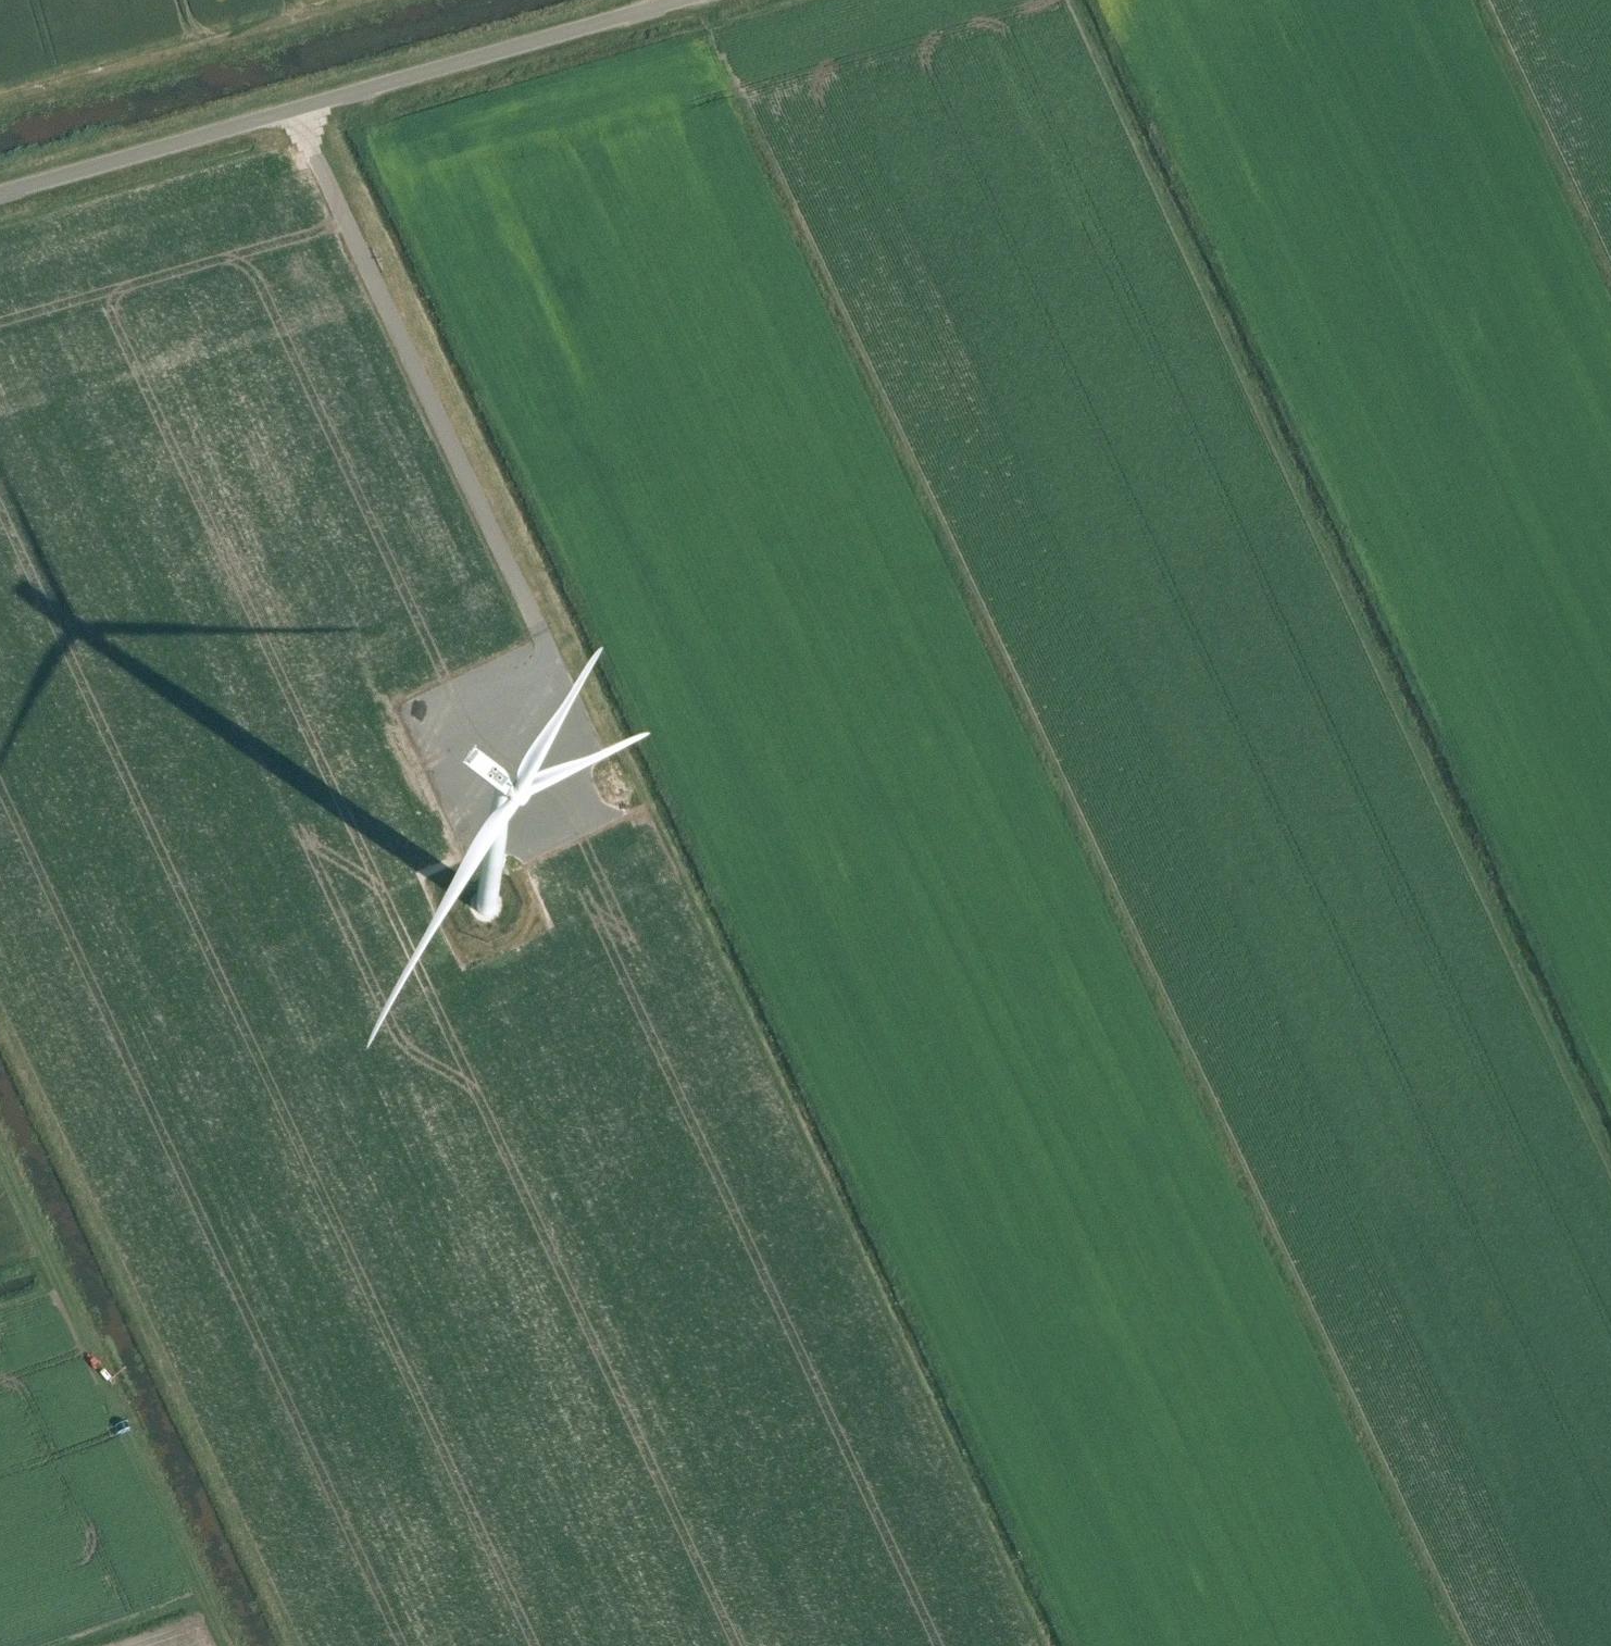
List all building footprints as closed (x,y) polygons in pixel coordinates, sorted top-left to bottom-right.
[(476,905),(476,907),(476,908),(476,909),(477,910),(477,912),(478,913),(479,914),(480,915),(481,915),(482,916),(483,916),(484,917),(486,917),(487,917),(488,917),(490,916),(491,916),(492,915),(493,915),(494,914),(495,913),(496,912),(496,910),(496,909),(497,908),(497,907),(497,905),(496,904),(496,903),(495,902),(495,901),(494,900),(493,899),(492,898),(491,897),(490,897),(488,896),(487,896),(486,896),(484,896),(483,897),(482,897),(481,898),(480,899),(479,900),(478,901),(477,902),(477,903),(476,904),(476,905)]
